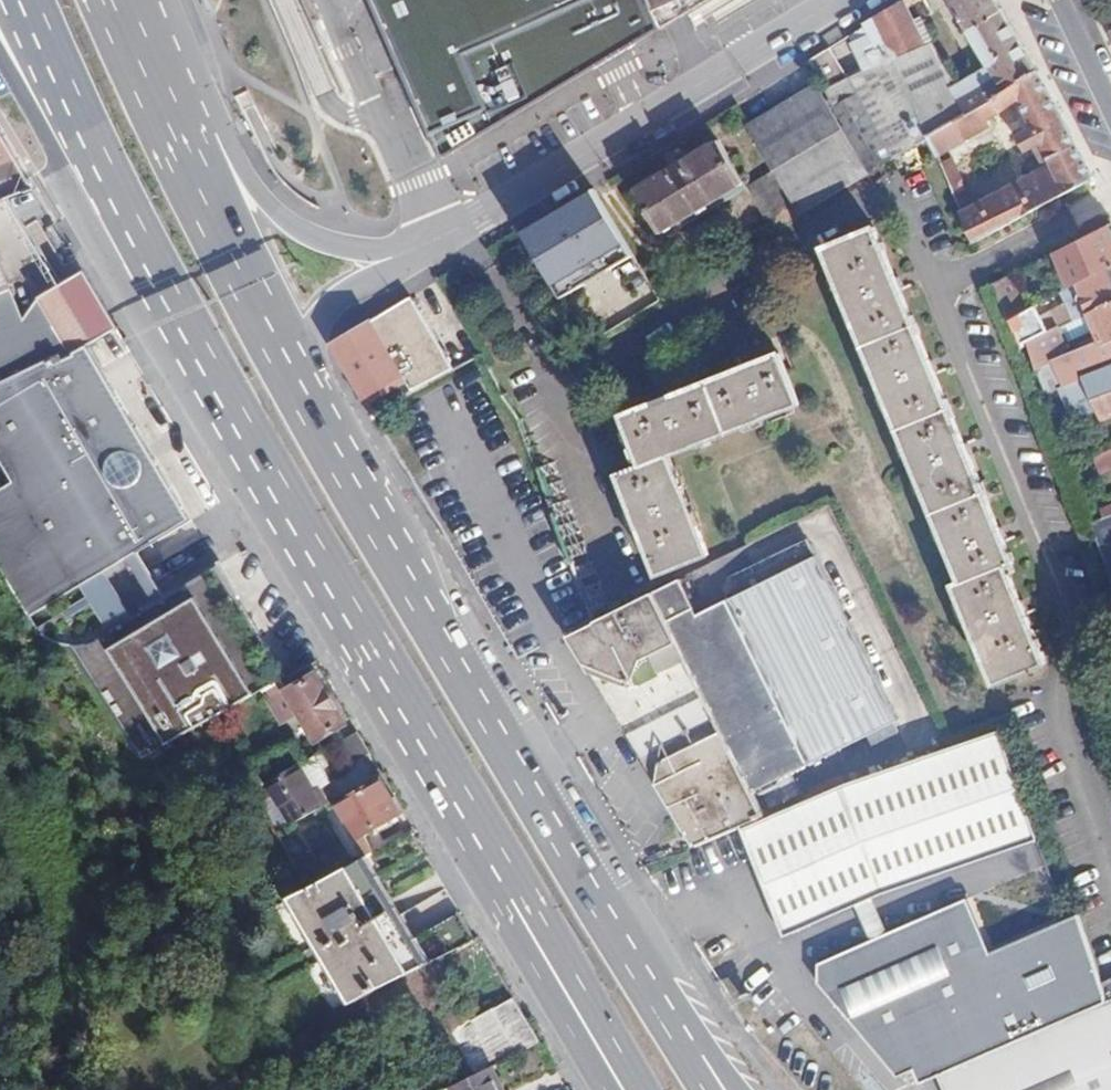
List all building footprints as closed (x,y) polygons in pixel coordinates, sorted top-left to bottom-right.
[(447,155),(655,33),(647,18),(639,0),(372,0),(447,155)] [(647,18),(671,7),(687,0),(639,0),(647,18)] [(1037,72),(1036,70),(999,0),(954,0),(989,64),(957,84),(932,37),(926,41),(927,43),(893,63),(914,105),(929,139),(1037,72)] [(929,139),(914,105),(893,63),(927,43),(906,1),(904,3),(850,35),(870,70),(861,75),(852,81),(833,45),(810,59),(872,174),(929,139)] [(938,160),(992,127),(989,123),(1019,104),(1050,163),(960,213),(972,241),(1092,178),(1037,72),(929,139),(938,160)] [(872,174),(822,81),(811,88),(786,103),(751,125),(778,172),(803,215),(838,194),(872,174)] [(33,187),(2,135),(0,136),(0,201),(9,197),(33,187)] [(663,233),(747,183),(723,141),(639,193),(663,233)] [(803,215),(778,172),(750,189),(776,232),(803,215)] [(596,190),(523,231),(562,299),(635,258),(596,190)] [(1081,241),(1110,227),(1108,221),(1100,218),(1085,225),(1078,235),(1081,241)] [(55,223),(46,228),(57,246),(66,241),(55,223)] [(1110,264),(1110,226),(1110,227),(1081,241),(1059,252),(1056,254),(1072,285),(1073,284),(1110,264)] [(1014,565),(877,230),(829,249),(965,586),(957,589),(997,688),(1046,667),(1007,568),(1014,565)] [(8,377),(68,349),(71,354),(117,326),(83,270),(60,285),(56,287),(38,298),(24,318),(0,261),(0,381),(8,377)] [(1110,303),(1110,264),(1073,284),(1072,285),(1076,291),(1080,288),(1084,296),(1063,307),(1072,323),(1089,314),(1110,303)] [(1037,274),(1033,266),(1025,269),(1029,279),(1037,274)] [(1026,302),(1014,275),(993,286),(1007,320),(1024,310),(1021,304),(1026,302)] [(458,368),(415,294),(339,338),(337,350),(356,382),(367,402),(369,406),(384,397),(380,389),(403,376),(413,393),(458,368)] [(1089,314),(1102,342),(1103,345),(1110,342),(1110,303),(1089,314)] [(1042,338),(1029,307),(1024,310),(1007,320),(1020,350),(1026,347),(1042,338)] [(1078,335),(1072,323),(1057,331),(1063,342),(1078,335)] [(1055,355),(1047,336),(1042,338),(1026,347),(1035,372),(1036,371),(1066,358),(1062,351),(1055,355)] [(1103,345),(1102,342),(1066,358),(1036,371),(1043,392),(1056,388),(1072,424),(1098,413),(1103,424),(1110,420),(1110,342),(1103,345)] [(88,344),(71,354),(68,349),(8,377),(0,381),(0,458),(12,479),(0,486),(0,576),(21,614),(187,520),(134,425),(117,413),(90,374),(102,367),(88,344)] [(672,459),(798,406),(776,352),(727,373),(625,415),(646,470),(621,480),(660,576),(710,555),(672,459)] [(1087,462),(1094,478),(1110,471),(1110,451),(1087,462)] [(1110,517),(1110,505),(1088,513),(1092,524),(1110,517)] [(1088,526),(1099,558),(1110,553),(1110,517),(1088,526)] [(191,526),(170,538),(178,551),(199,539),(191,526)] [(757,789),(873,734),(898,722),(903,720),(817,541),(809,539),(717,584),(726,600),(725,603),(699,615),(682,580),(594,623),(575,633),(705,841),(740,827),(769,814),(757,789)] [(1099,558),(1110,592),(1110,553),(1099,558)] [(257,698),(201,603),(110,656),(166,751),(257,698)] [(342,721),(315,674),(303,679),(299,672),(262,692),(282,726),(300,716),(313,737),(342,721)] [(1038,839),(1001,729),(838,787),(740,827),(783,933),(853,904),(871,897),(880,893),(1038,839)] [(368,752),(365,747),(355,731),(336,742),(349,764),(368,752)] [(278,831),(325,804),(316,790),(312,792),(296,765),(265,782),(273,797),(264,802),(278,831)] [(399,812),(379,780),(336,804),(356,837),(399,812)] [(434,928),(398,866),(422,853),(410,832),(313,886),(379,998),(475,944),(458,914),(434,928)] [(886,934),(871,897),(853,904),(869,941),(886,934)] [(963,1050),(1104,983),(1081,911),(991,953),(966,899),(886,934),(869,941),(817,964),(816,978),(841,1005),(899,1069),(915,1063),(918,1070),(963,1050)] [(1104,983),(963,1050),(918,1070),(923,1082),(940,1074),(947,1089),(1110,1089),(1110,980),(1104,983)] [(500,1065),(541,1041),(513,996),(472,1021),(490,1050),(500,1065)] [(496,1067),(455,1089),(508,1089),(496,1067)]
